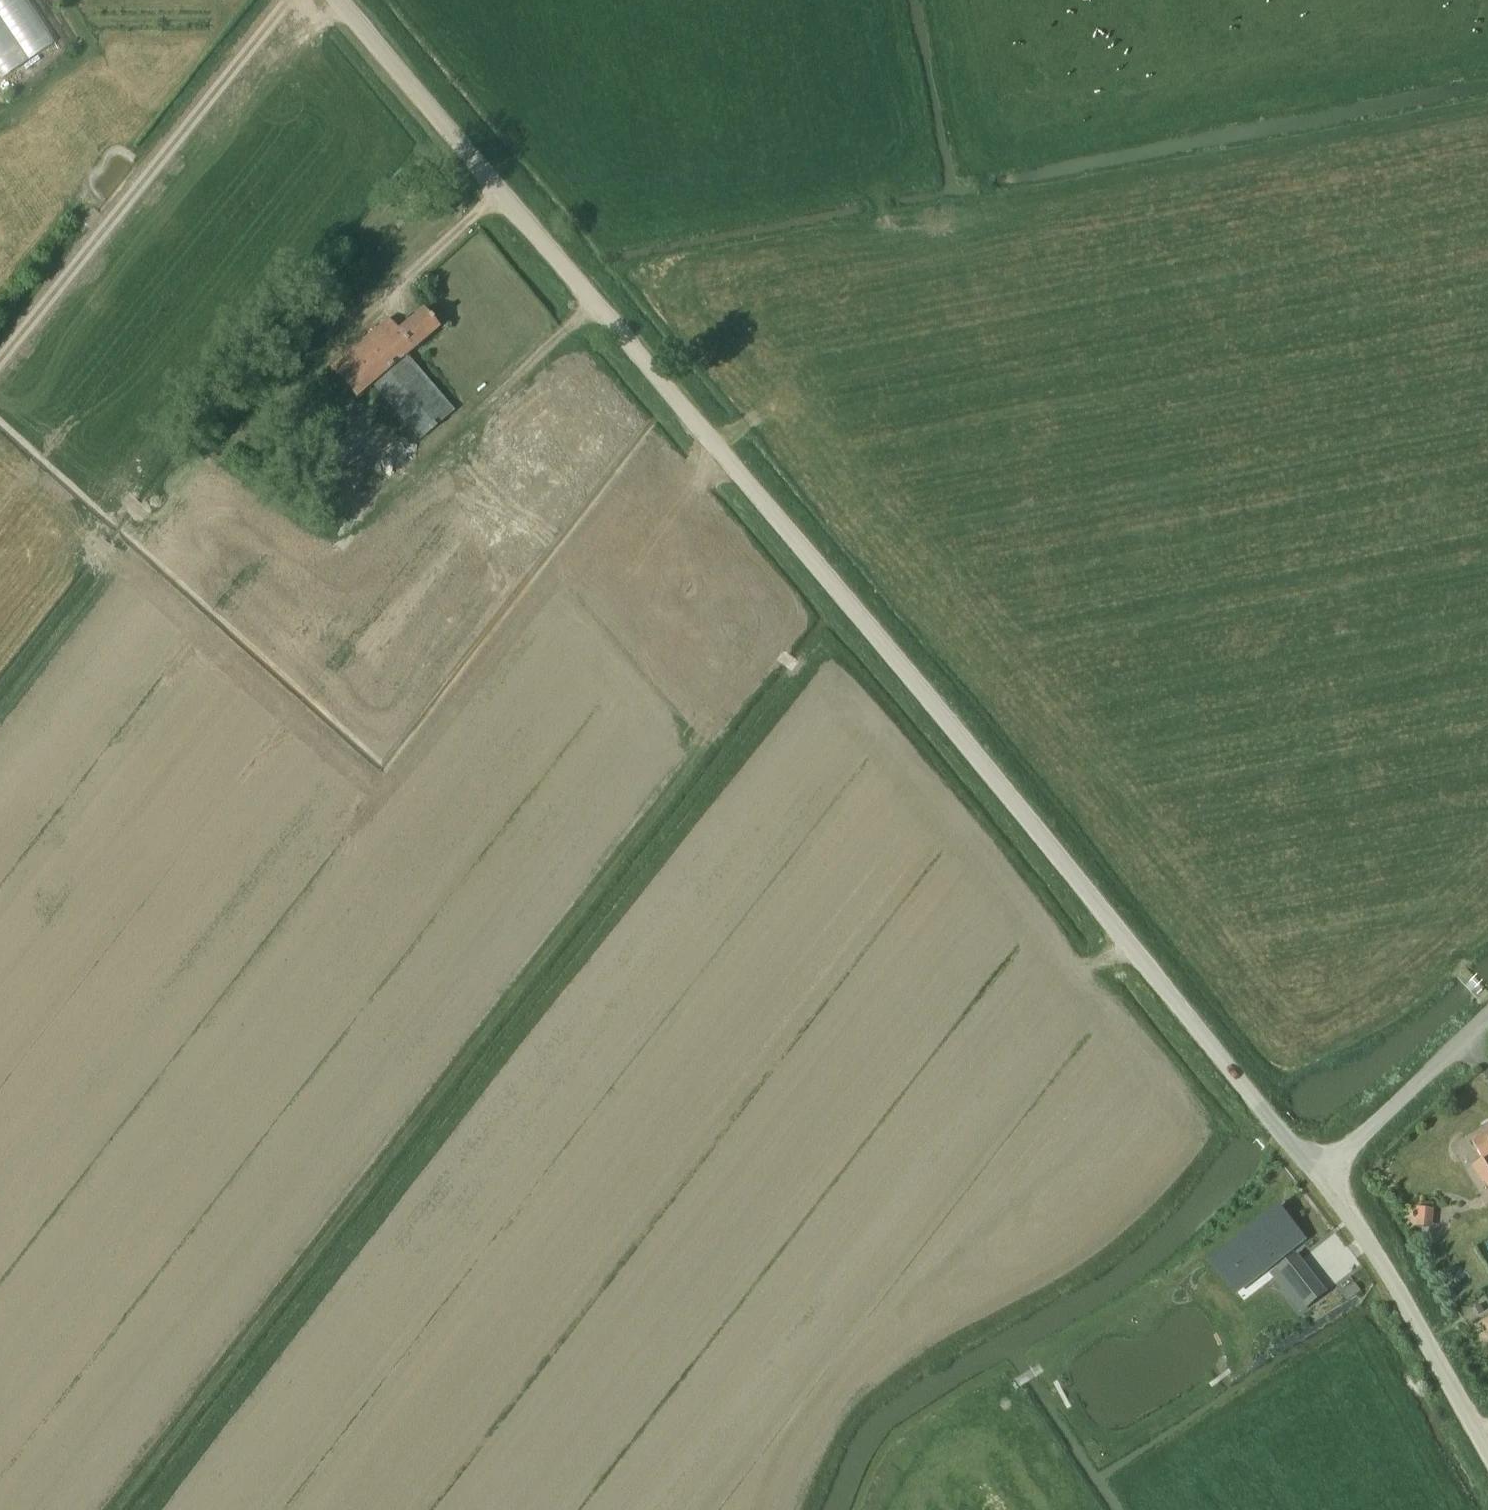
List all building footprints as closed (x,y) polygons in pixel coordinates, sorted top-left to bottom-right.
[(455,410),(407,354),(439,327),(424,308),(389,338),(379,326),(330,368),(355,397),(372,383),(419,439),(455,410)] [(1472,1140),(1483,1159),(1472,1165),(1482,1183),(1484,1181),(1487,1188),(1487,1131),(1472,1140)] [(1217,1254),(1242,1285),(1299,1239),(1289,1226),(1292,1224),(1287,1218),(1285,1220),(1274,1208),(1240,1235),(1217,1254)] [(1416,1226),(1426,1227),(1427,1209),(1417,1208),(1416,1226)] [(1326,1291),(1297,1254),(1278,1269),(1307,1306),(1326,1291)] [(1341,1294),(1346,1301),(1360,1291),(1355,1283),(1341,1294)]
